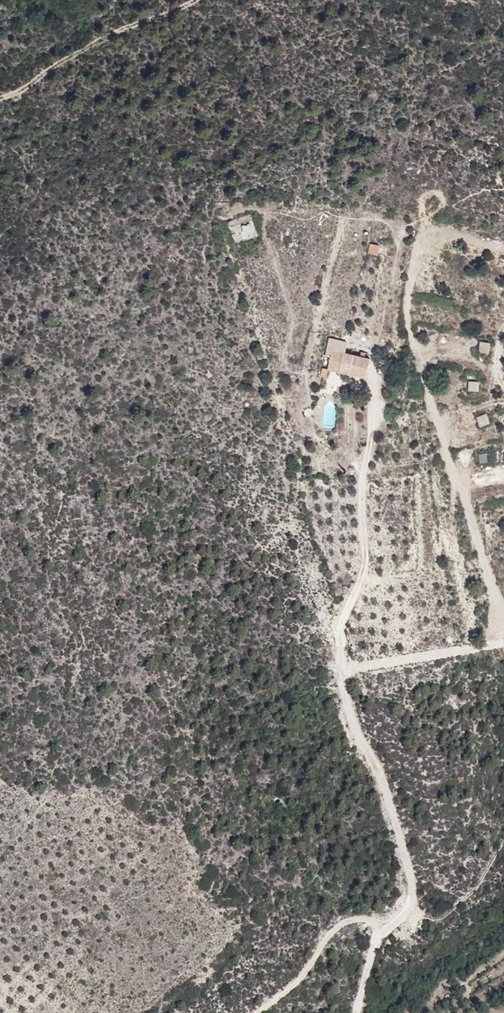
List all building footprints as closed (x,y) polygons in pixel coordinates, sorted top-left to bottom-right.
[(378,254),(379,244),(369,242),(368,253),(378,254)] [(374,344),(331,337),(327,369),(370,379),(374,344)] [(491,351),(491,340),(479,340),(479,350),(491,351)] [(469,380),(468,390),(478,391),(480,381),(469,380)] [(480,426),(491,422),(487,412),(476,416),(480,426)] [(490,451),(478,453),(480,462),(492,460),(490,451)]
